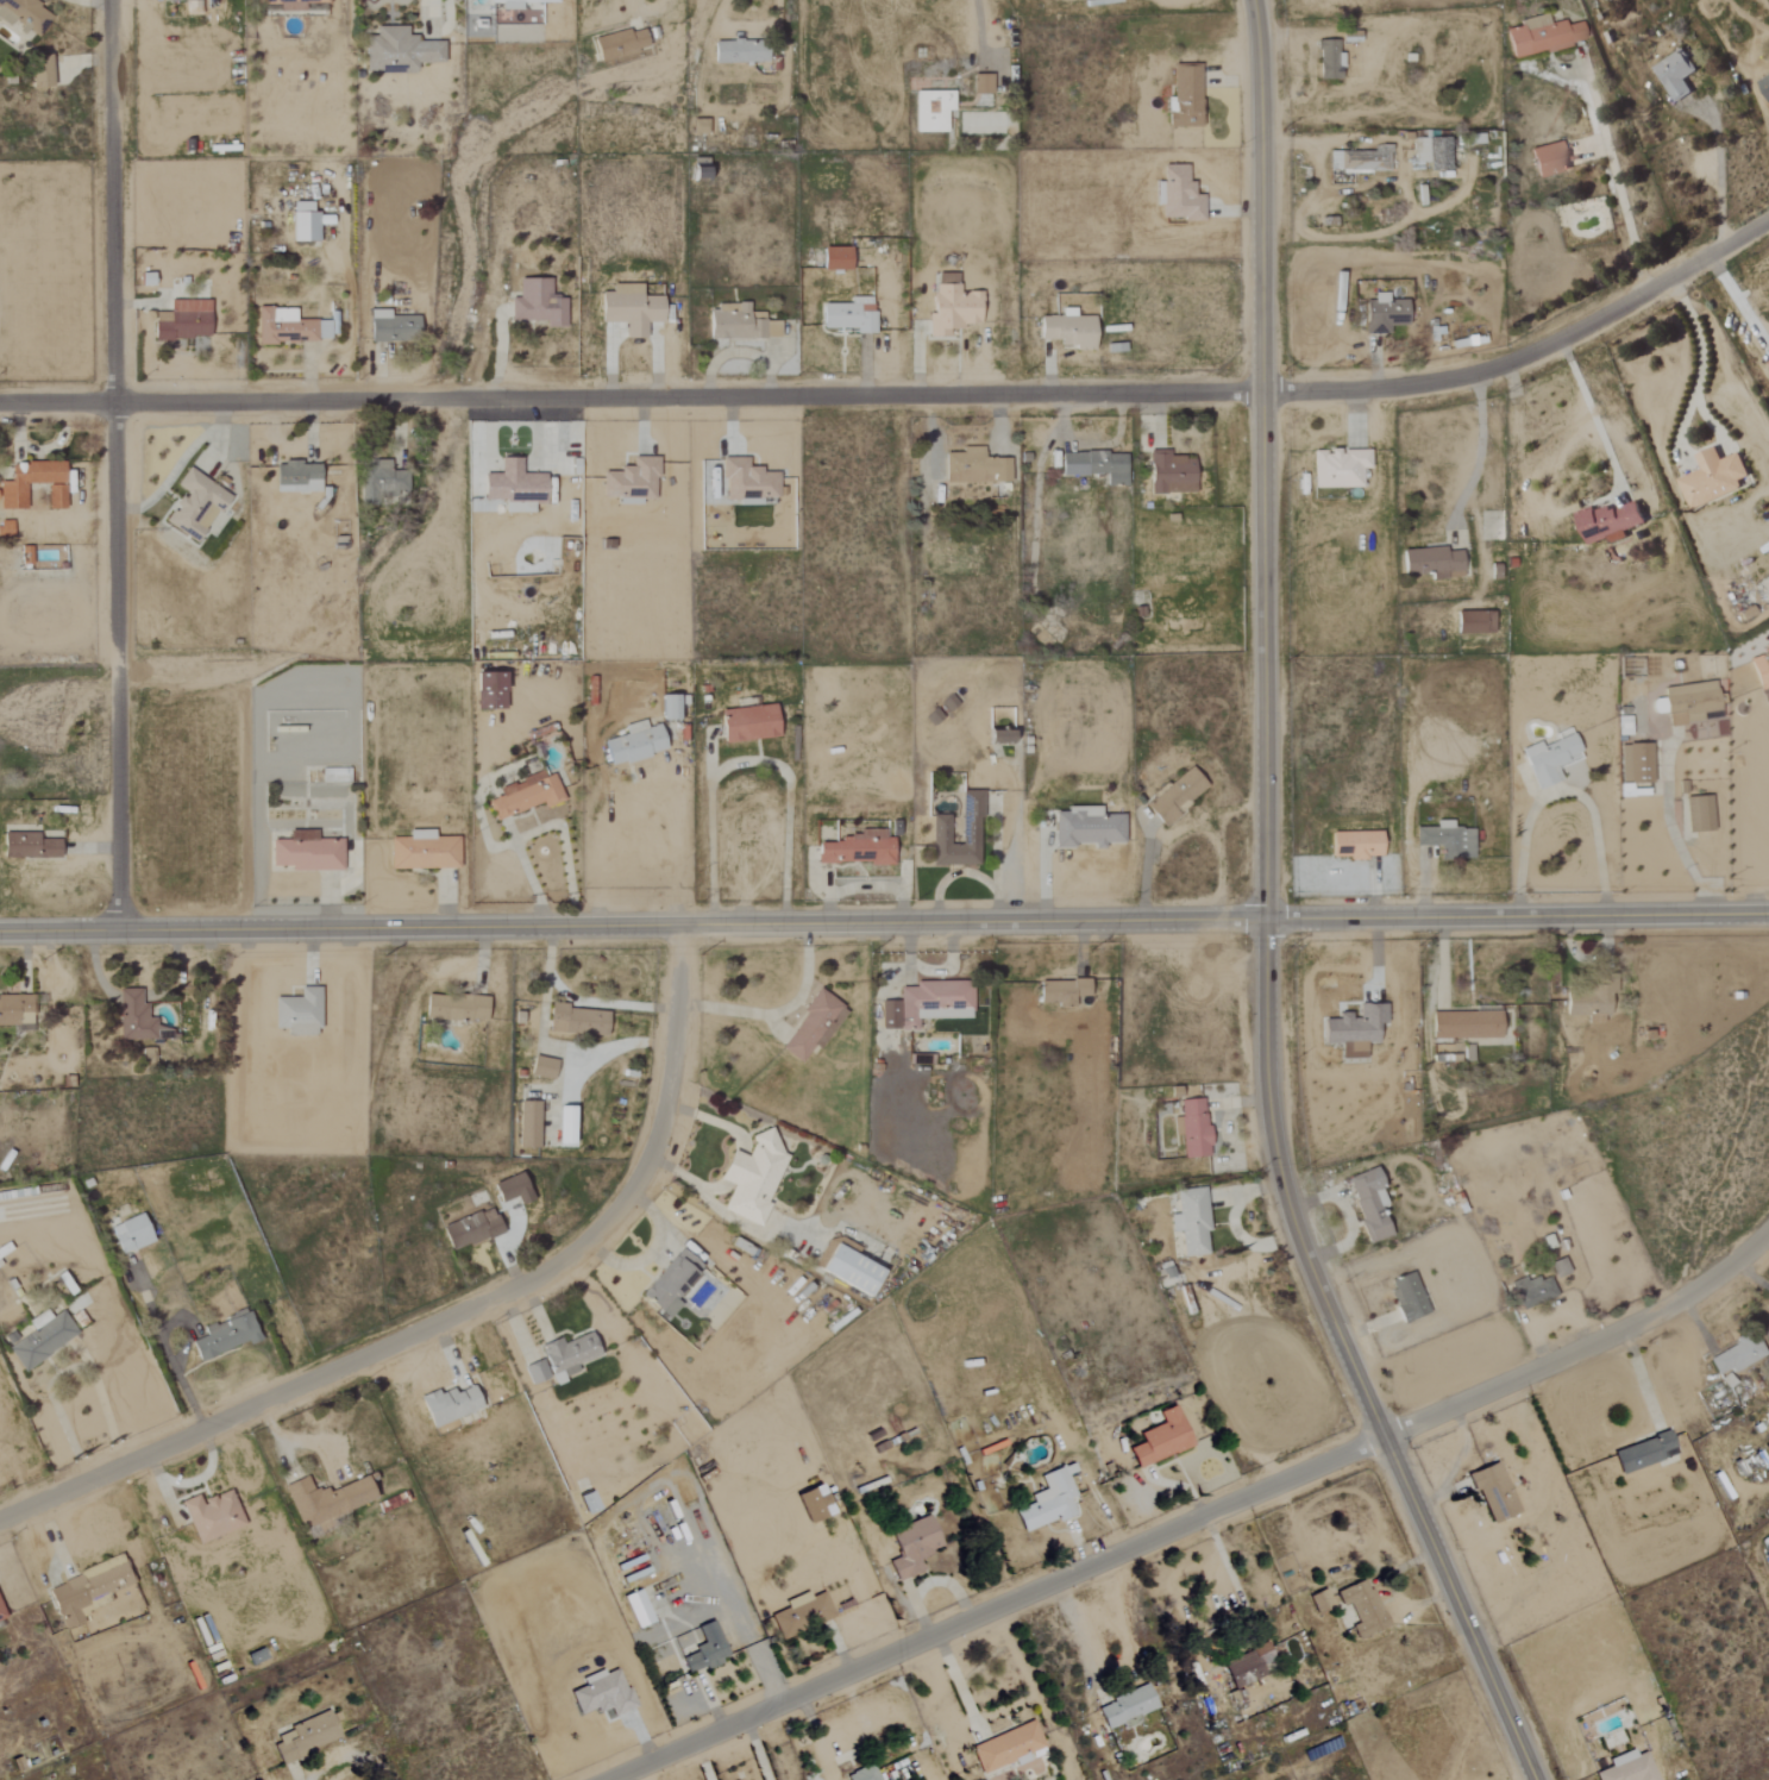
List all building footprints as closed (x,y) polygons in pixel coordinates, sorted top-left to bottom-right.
[(52,16),(30,0),(0,0),(0,19),(23,36),(26,31),(36,38),(52,16)] [(255,5),(271,5),(271,12),(303,12),(303,3),(327,3),(327,0),(255,0),(255,5)] [(501,4),(501,10),(520,10),(520,3),(556,4),(556,0),(489,0),(489,4),(501,4)] [(1585,43),(1581,23),(1564,26),(1563,22),(1548,25),(1546,16),(1519,22),(1520,28),(1505,31),(1511,59),(1585,43)] [(442,64),(442,43),(414,43),(414,36),(405,36),(405,27),(374,27),(374,43),(365,43),(364,74),(415,74),(415,64),(442,64)] [(647,50),(642,30),(629,34),(628,29),(592,38),(599,62),(647,50)] [(767,41),(713,42),(713,63),(767,62),(767,41)] [(1341,80),(1342,54),(1337,53),(1337,41),(1318,41),(1317,80),(1341,80)] [(1653,65),(1671,103),(1691,94),(1683,78),(1695,73),(1684,51),(1653,65)] [(50,56),(33,57),(34,87),(50,87),(50,56)] [(1199,67),(1172,67),(1173,114),(1167,114),(1168,128),(1200,128),(1199,67)] [(991,94),(991,74),(970,75),(971,95),(991,94)] [(1758,82),(1768,103),(1768,76),(1758,82)] [(913,93),(914,133),(946,133),(946,112),(953,112),(952,92),(913,93)] [(1448,171),(1448,139),(1413,139),(1413,163),(1427,163),(1427,171),(1448,171)] [(1569,169),(1559,141),(1529,151),(1539,179),(1569,169)] [(692,181),(707,181),(706,162),(692,162),(692,181)] [(1203,220),(1202,196),(1193,196),(1193,183),(1187,183),(1187,167),(1162,167),(1162,183),(1155,183),(1156,205),(1160,205),(1160,220),(1203,220)] [(312,203),(292,203),(292,243),(316,243),(317,213),(311,213),(312,203)] [(822,271),(849,271),(849,249),(821,249),(822,271)] [(978,293),(957,293),(957,274),(931,275),(932,338),(948,338),(948,331),(962,331),(962,325),(979,325),(978,293)] [(510,321),(545,321),(545,327),(565,328),(565,297),(549,297),(550,280),(518,279),(517,299),(510,299),(510,321)] [(661,296),(641,297),(641,285),(610,286),(610,293),(599,293),(600,323),(624,323),(625,340),(645,339),(645,323),(662,323),(661,296)] [(1389,335),(1389,326),(1406,327),(1407,300),(1387,300),(1387,294),(1373,294),(1373,304),(1365,304),(1365,335),(1389,335)] [(849,304),(822,304),(821,331),(873,331),(873,298),(850,298),(849,304)] [(208,302),(169,301),(168,322),(153,322),(153,339),(207,340),(208,302)] [(707,311),(708,341),(779,339),(779,321),(763,321),(763,313),(748,313),(748,304),(716,304),(716,311),(707,311)] [(329,321),(295,321),(295,309),(258,309),(257,343),(329,343),(329,321)] [(370,310),(370,341),(416,342),(417,317),(389,317),(389,311),(370,310)] [(1093,317),(1039,317),(1039,340),(1059,341),(1059,349),(1093,349),(1093,317)] [(944,453),(944,483),(1009,481),(1008,458),(982,459),(981,446),(961,446),(961,452),(944,453)] [(1741,490),(1738,481),(1748,477),(1739,453),(1720,460),(1715,448),(1695,455),(1701,470),(1678,479),(1689,510),(1741,490)] [(1312,488),(1361,488),(1361,469),(1369,469),(1369,450),(1312,451),(1312,488)] [(1194,458),(1169,457),(1169,451),(1150,451),(1149,494),(1193,494),(1194,458)] [(1060,475),(1105,475),(1105,486),(1124,486),(1125,453),(1060,452),(1060,475)] [(656,457),(626,456),(625,466),(618,466),(618,473),(602,473),(601,497),(618,497),(618,501),(655,502),(656,457)] [(502,512),(533,513),(533,504),(543,504),(544,474),(520,474),(520,458),(499,458),(498,474),(482,474),(482,499),(503,500),(502,512)] [(747,458),(723,458),(722,498),(777,499),(778,473),(759,472),(759,467),(747,467),(747,458)] [(407,470),(390,471),(389,460),(364,462),(365,505),(377,505),(377,498),(396,497),(396,491),(407,491),(407,470)] [(9,462),(9,482),(0,481),(0,509),(24,509),(25,483),(47,484),(46,508),(62,509),(63,463),(9,462)] [(319,492),(318,463),(274,464),(275,492),(319,492)] [(228,495),(187,467),(174,485),(183,491),(162,521),(195,543),(228,495)] [(1644,524),(1636,502),(1609,511),(1607,504),(1576,515),(1587,546),(1607,539),(1608,544),(1626,538),(1623,531),(1644,524)] [(11,521),(0,521),(0,538),(10,538),(11,521)] [(29,563),(29,548),(20,548),(20,564),(29,563)] [(1461,578),(1460,548),(1402,550),(1403,575),(1434,574),(1434,579),(1461,578)] [(1456,634),(1493,634),(1494,612),(1457,612),(1456,634)] [(1768,686),(1768,645),(1761,647),(1764,654),(1748,659),(1757,689),(1768,686)] [(474,673),(474,710),(504,709),(503,672),(474,673)] [(1663,688),(1668,726),(1720,719),(1715,681),(1663,688)] [(662,695),(661,719),(680,720),(681,696),(662,695)] [(722,741),(776,738),(775,706),(720,709),(722,741)] [(1629,717),(1616,717),(1617,736),(1630,735),(1629,717)] [(665,751),(658,724),(645,728),(643,721),(623,726),(626,734),(603,740),(610,766),(665,751)] [(988,743),(1011,743),(1011,730),(988,730),(988,743)] [(1580,752),(1573,734),(1541,746),(1539,742),(1521,749),(1537,790),(1561,781),(1555,767),(1567,763),(1565,758),(1580,752)] [(1651,783),(1650,744),(1619,745),(1620,783),(1651,783)] [(1161,826),(1208,789),(1191,767),(1144,804),(1161,826)] [(541,804),(543,808),(562,802),(552,770),(499,787),(501,796),(488,800),(494,819),(541,804)] [(979,866),(979,791),(963,791),(963,845),(949,845),(949,815),(931,815),(931,866),(979,866)] [(1686,833),(1713,832),(1711,797),(1685,798),(1686,833)] [(1124,843),(1123,814),(1099,815),(1099,806),(1065,807),(1065,812),(1053,812),(1054,849),(1075,848),(1075,844),(1093,843),(1093,850),(1105,849),(1104,843),(1124,843)] [(1472,828),(1452,828),(1452,820),(1435,820),(1436,828),(1415,828),(1415,846),(1439,845),(1439,859),(1473,859),(1472,828)] [(458,868),(457,837),(432,837),(432,830),(407,831),(408,837),(390,837),(390,870),(458,868)] [(341,871),(342,840),(315,840),(315,831),(287,831),(287,840),(270,840),(270,869),(341,871)] [(1381,857),(1381,831),(1330,833),(1330,859),(1381,857)] [(59,858),(60,840),(37,840),(37,833),(2,833),(1,857),(59,858)] [(817,865),(893,863),(892,836),(816,837),(817,865)] [(917,1030),(917,1019),(972,1019),(972,981),(914,981),(914,988),(899,988),(899,1001),(880,1001),(880,1030),(917,1030)] [(1088,981),(1038,981),(1038,1003),(1056,1003),(1056,1008),(1073,1009),(1073,997),(1088,997),(1088,981)] [(1607,994),(1615,994),(1615,984),(1583,984),(1583,1000),(1566,1000),(1566,1016),(1588,1016),(1588,1023),(1607,1023),(1607,994)] [(318,988),(298,987),(298,998),(273,998),(272,1029),(286,1029),(286,1036),(318,1036),(318,988)] [(818,1051),(847,1009),(815,988),(799,1010),(804,1013),(780,1049),(800,1063),(812,1046),(818,1051)] [(170,1040),(169,1029),(154,1029),(154,1018),(147,1019),(147,1004),(141,1005),(140,989),(118,990),(120,1041),(170,1040)] [(0,996),(0,1025),(30,1025),(30,995),(0,996)] [(425,1019),(486,1021),(486,998),(426,995),(425,1019)] [(1323,1044),(1341,1044),(1341,1059),(1365,1059),(1365,1043),(1377,1043),(1377,1024),(1385,1024),(1385,1005),(1358,1005),(1358,1015),(1337,1015),(1337,1020),(1323,1020),(1323,1044)] [(605,1036),(607,1010),(549,1006),(547,1039),(564,1040),(565,1033),(605,1036)] [(1431,1040),(1500,1038),(1500,1012),(1431,1013),(1431,1040)] [(555,1060),(532,1056),(529,1077),(552,1081),(555,1060)] [(1183,1159),(1209,1157),(1204,1099),(1179,1101),(1180,1118),(1171,1118),(1173,1137),(1181,1136),(1183,1159)] [(516,1150),(537,1150),(538,1102),(517,1102),(516,1150)] [(722,1211),(758,1225),(787,1155),(775,1151),(780,1139),(757,1130),(746,1157),(730,1150),(718,1179),(732,1185),(722,1211)] [(1390,1236),(1380,1207),(1387,1204),(1374,1168),(1346,1178),(1369,1243),(1390,1236)] [(499,1203),(515,1197),(519,1205),(531,1201),(520,1174),(492,1184),(499,1203)] [(1209,1255),(1203,1188),(1175,1190),(1177,1215),(1169,1215),(1171,1233),(1179,1232),(1181,1257),(1209,1255)] [(501,1232),(490,1207),(440,1228),(451,1253),(501,1232)] [(118,1254),(151,1244),(142,1215),(109,1226),(118,1254)] [(869,1296),(882,1269),(832,1246),(819,1273),(869,1296)] [(701,1267),(678,1248),(640,1296),(668,1319),(680,1304),(675,1300),(701,1267)] [(1555,1278),(1568,1275),(1564,1259),(1551,1263),(1555,1278)] [(1403,1324),(1428,1314),(1412,1273),(1387,1283),(1403,1324)] [(1548,1273),(1512,1285),(1520,1310),(1556,1298),(1548,1273)] [(77,1337),(62,1311),(50,1318),(46,1311),(27,1322),(33,1332),(8,1347),(22,1370),(77,1337)] [(246,1342),(248,1345),(258,1341),(246,1311),(204,1328),(207,1335),(190,1342),(198,1361),(246,1342)] [(560,1338),(539,1346),(553,1384),(579,1374),(576,1365),(599,1356),(590,1332),(562,1343),(560,1338)] [(1708,1357),(1716,1377),(1765,1357),(1756,1336),(1742,1342),(1743,1342),(1708,1357)] [(548,1379),(540,1360),(522,1367),(530,1386),(548,1379)] [(431,1429),(481,1408),(472,1386),(454,1394),(451,1389),(438,1395),(436,1390),(418,1398),(431,1429)] [(1192,1446),(1174,1405),(1158,1411),(1163,1424),(1139,1434),(1143,1443),(1128,1449),(1137,1469),(1192,1446)] [(1621,1475),(1678,1454),(1669,1431),(1613,1452),(1621,1475)] [(1469,1474),(1490,1525),(1519,1513),(1498,1462),(1469,1474)] [(1024,1534),(1075,1513),(1069,1499),(1075,1496),(1067,1475),(1076,1472),(1073,1463),(1040,1476),(1045,1490),(1029,1496),(1033,1504),(1015,1511),(1024,1534)] [(374,1500),(365,1477),(326,1492),(324,1487),(311,1492),(306,1477),(284,1486),(306,1540),(335,1528),(331,1517),(374,1500)] [(797,1494),(806,1524),(832,1516),(822,1486),(797,1494)] [(197,1495),(181,1501),(196,1544),(244,1527),(230,1490),(199,1501),(197,1495)] [(578,1497),(586,1515),(598,1510),(591,1492),(578,1497)] [(896,1582),(923,1572),(918,1558),(942,1549),(930,1517),(891,1532),(900,1558),(889,1562),(896,1582)] [(131,1584),(120,1557),(46,1587),(64,1631),(83,1623),(80,1615),(111,1602),(107,1594),(131,1584)] [(1389,1627),(1365,1578),(1335,1593),(1342,1608),(1349,1605),(1358,1623),(1351,1626),(1358,1641),(1389,1627)] [(1334,1606),(1325,1589),(1310,1597),(1319,1614),(1334,1606)] [(623,1597),(637,1630),(654,1623),(640,1590),(623,1597)] [(771,1617),(782,1641),(834,1616),(823,1592),(810,1599),(806,1592),(792,1599),(795,1605),(771,1617)] [(728,1660),(714,1621),(697,1627),(704,1648),(681,1657),(688,1675),(728,1660)] [(1265,1676),(1260,1665),(1273,1660),(1267,1645),(1222,1662),(1233,1689),(1265,1676)] [(634,1708),(619,1669),(604,1674),(602,1671),(581,1679),(584,1687),(570,1692),(578,1716),(595,1710),(596,1714),(609,1709),(612,1716),(634,1708)] [(1156,1708),(1146,1685),(1096,1707),(1107,1733),(1139,1720),(1138,1716),(1156,1708)] [(282,1764),(340,1740),(329,1713),(271,1737),(282,1764)] [(1016,1764),(1046,1754),(1035,1723),(971,1745),(981,1774),(1015,1762),(1016,1764)] [(1646,1752),(1635,1756),(1633,1750),(1607,1760),(1610,1768),(1594,1773),(1597,1779),(1656,1779),(1646,1752)] [(873,1765),(846,1775),(848,1779),(878,1779),(873,1765)]
